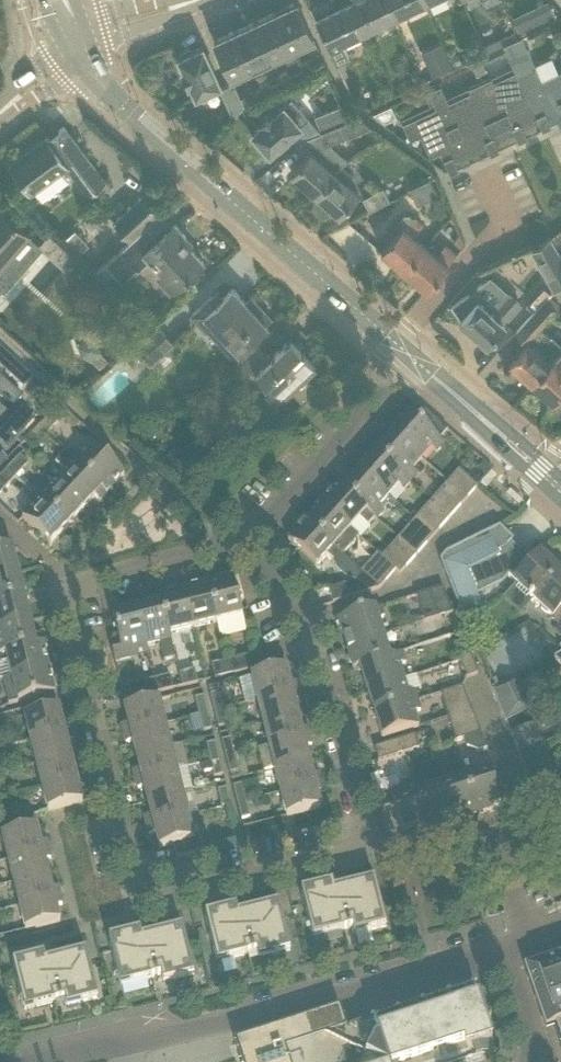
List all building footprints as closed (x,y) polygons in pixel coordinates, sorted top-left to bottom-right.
[(311,7),(335,60),(349,53),(343,40),(361,32),(346,0),(325,0),(311,7)] [(361,32),(393,17),(385,0),(346,0),(361,32)] [(393,17),(424,2),(423,0),(385,0),(393,17)] [(275,10),(292,46),(313,37),(296,1),(275,10)] [(538,7),(544,21),(559,14),(553,1),(538,7)] [(292,46),(275,10),(255,20),(271,56),(282,51),(287,61),(296,56),(292,46)] [(255,20),(234,30),(251,65),(271,56),(255,20)] [(251,65),(234,30),(214,39),(230,75),(251,65)] [(502,44),(505,49),(507,54),(508,54),(542,126),(543,127),(549,124),(549,125),(551,124),(550,122),(556,119),(559,126),(560,125),(560,78),(557,70),(541,78),(521,35),(502,44)] [(181,54),(178,56),(183,68),(181,69),(187,83),(190,82),(195,94),(219,83),(202,45),(190,50),(189,47),(180,51),(181,54)] [(445,51),(425,60),(432,76),(452,66),(445,51)] [(456,51),(449,55),(453,65),(461,62),(456,51)] [(491,75),(479,81),(507,142),(518,137),(518,139),(525,136),(527,135),(526,133),(542,126),(508,54),(507,54),(514,69),(493,79),(491,75)] [(307,59),(299,63),(303,70),(310,67),(307,59)] [(481,61),(472,65),(476,74),(485,69),(481,61)] [(344,66),(340,68),(343,76),(348,74),(344,66)] [(286,69),(279,72),(282,80),(290,76),(286,69)] [(415,69),(409,72),(413,79),(419,77),(415,69)] [(259,81),(262,89),(270,86),(266,78),(259,81)] [(233,81),(219,87),(232,116),(235,113),(244,104),(240,96),(233,81)] [(440,84),(439,84),(473,157),(489,150),(490,152),(492,151),(498,148),(497,146),(507,142),(479,81),(467,86),(469,90),(448,100),(440,84)] [(473,157),(439,84),(427,90),(435,106),(402,122),(410,138),(420,134),(429,155),(439,150),(448,169),(449,169),(450,171),(456,167),(456,168),(458,167),(457,165),(473,157)] [(247,93),(240,96),(244,104),(251,101),(247,93)] [(252,130),(251,131),(254,134),(252,136),(258,143),(260,141),(263,144),(269,151),(288,134),(297,144),(306,136),(321,131),(291,97),(281,105),(273,112),(271,110),(260,120),(262,122),(252,130)] [(342,104),(322,112),(328,128),(348,119),(342,104)] [(390,104),(373,112),(383,120),(395,115),(395,113),(390,104)] [(291,171),(315,193),(340,163),(347,159),(329,144),(369,126),(357,116),(307,137),(300,143),(309,150),(291,171)] [(67,167),(87,193),(104,180),(63,125),(47,137),(46,135),(9,163),(32,193),(67,167)] [(340,163),(315,193),(338,212),(356,191),(347,183),(354,175),(340,163)] [(429,178),(408,190),(417,205),(438,194),(429,178)] [(382,187),(362,197),(369,209),(387,199),(389,198),(382,187)] [(130,240),(146,225),(159,213),(141,194),(112,221),(130,240)] [(3,287),(41,245),(38,243),(0,209),(0,285),(3,287)] [(404,211),(386,233),(386,237),(389,240),(380,249),(403,269),(425,245),(415,235),(423,225),(409,212),(404,211)] [(152,242),(142,231),(147,226),(146,225),(130,240),(105,263),(117,276),(132,263),(138,270),(150,259),(176,287),(203,261),(190,247),(182,238),(185,235),(174,223),(152,242)] [(453,239),(461,247),(464,243),(459,232),(453,239)] [(554,290),(560,283),(560,255),(550,236),(531,249),(554,290)] [(436,255),(425,245),(403,269),(426,289),(447,265),(447,264),(456,253),(445,244),(436,255)] [(113,275),(104,265),(94,274),(103,284),(113,275)] [(209,297),(191,313),(204,328),(216,329),(218,328),(237,350),(271,319),(250,296),(245,300),(232,287),(215,303),(209,297)] [(459,299),(451,305),(460,319),(486,342),(504,322),(503,321),(519,303),(520,301),(508,290),(490,310),(469,292),(459,299)] [(508,361),(531,381),(560,346),(560,345),(539,326),(556,309),(546,299),(516,331),(527,340),(508,361)] [(149,366),(173,344),(156,325),(132,347),(149,366)] [(242,359),(236,363),(246,374),(251,369),(264,382),(267,379),(274,387),(272,388),(263,395),(276,408),(281,396),(290,388),(300,399),(317,388),(304,374),(315,364),(291,337),(270,357),(258,344),(242,359)] [(531,381),(553,401),(560,392),(560,346),(531,381)] [(24,391),(33,381),(33,380),(0,349),(0,368),(24,391)] [(107,359),(99,351),(91,358),(99,366),(107,359)] [(403,423),(392,434),(421,460),(431,448),(436,453),(444,445),(438,440),(446,430),(422,409),(414,418),(405,410),(398,418),(403,423)] [(0,425),(0,445),(7,451),(17,441),(21,445),(27,438),(22,435),(26,431),(9,415),(0,425)] [(49,415),(37,429),(46,437),(58,423),(49,415)] [(46,437),(37,429),(25,443),(34,451),(46,437)] [(378,441),(371,449),(410,483),(417,476),(411,471),(421,460),(392,434),(383,445),(378,441)] [(135,435),(128,441),(130,443),(134,448),(141,442),(135,435)] [(79,467),(69,458),(64,454),(63,454),(106,495),(124,475),(96,449),(79,467)] [(410,483),(371,449),(365,456),(370,460),(359,471),(388,497),(398,486),(403,491),(410,483)] [(153,452),(147,459),(148,461),(153,465),(159,458),(153,452)] [(106,495),(63,454),(55,463),(65,472),(56,482),(84,508),(95,497),(100,501),(106,495)] [(7,470),(16,478),(28,465),(19,456),(7,470)] [(16,478),(7,470),(0,477),(9,485),(16,478)] [(388,497),(359,471),(349,483),(344,478),(338,486),(374,518),(376,521),(383,513),(378,509),(388,497)] [(447,483),(466,500),(477,487),(458,471),(447,483)] [(0,477),(0,478),(0,495),(9,485),(0,477)] [(84,508),(56,482),(47,492),(42,487),(34,496),(67,527),(84,508)] [(447,483),(441,491),(431,502),(449,519),(466,500),(447,483)] [(374,518),(338,486),(321,505),(350,530),(359,520),(366,527),(374,518)] [(67,527),(34,496),(28,502),(33,507),(22,519),(50,545),(67,527)] [(421,513),(415,521),(433,537),(449,519),(431,502),(421,513)] [(350,530),(321,505),(305,523),(339,554),(340,554),(343,556),(359,538),(350,530)] [(415,521),(397,540),(416,556),(433,537),(415,521)] [(339,554),(305,523),(288,542),(316,567),(327,556),(333,562),(339,554)] [(534,602),(560,575),(539,555),(535,561),(527,554),(522,559),(509,546),(513,541),(499,528),(446,554),(440,562),(463,620),(483,613),(476,597),(503,586),(509,580),(534,602)] [(397,540),(381,558),(396,572),(397,572),(400,574),(416,556),(397,540)] [(0,552),(0,579),(18,574),(12,549),(0,552)] [(377,555),(361,573),(362,574),(379,589),(395,571),(381,558),(377,555)] [(0,579),(0,604),(24,598),(18,574),(0,579)] [(354,582),(349,584),(328,590),(333,604),(379,589),(362,574),(354,582)] [(560,575),(534,602),(560,626),(554,632),(560,638),(560,576),(560,575)] [(233,580),(208,586),(217,623),(220,636),(245,630),(233,580)] [(208,586),(184,592),(192,629),(217,623),(208,586)] [(442,588),(429,592),(439,618),(453,613),(442,588)] [(184,592),(160,598),(169,634),(192,629),(184,592)] [(429,592),(416,596),(424,622),(439,618),(429,592)] [(0,604),(0,631),(30,623),(24,598),(0,604)] [(175,660),(169,634),(160,598),(150,600),(152,607),(137,610),(147,648),(160,644),(165,662),(175,660)] [(380,607),(359,614),(338,621),(346,645),(381,634),(377,621),(384,619),(380,607)] [(147,648),(137,610),(112,617),(119,644),(111,646),(115,663),(135,658),(133,651),(147,648)] [(0,631),(0,656),(43,645),(40,635),(34,637),(30,623),(0,631)] [(386,650),(381,634),(346,645),(353,669),(360,668),(395,656),(392,648),(386,650)] [(486,651),(497,677),(518,668),(513,657),(518,655),(511,640),(486,651)] [(471,657),(470,654),(465,641),(454,645),(460,661),(471,657)] [(43,645),(0,656),(0,666),(8,664),(11,678),(48,669),(48,668),(53,667),(50,653),(45,654),(43,645)] [(395,658),(395,656),(360,668),(367,691),(402,680),(397,667),(405,664),(403,655),(395,658)] [(254,656),(227,663),(230,676),(257,669),(254,656)] [(478,674),(471,657),(460,661),(467,678),(478,674)] [(230,676),(227,663),(212,666),(215,680),(230,676)] [(11,678),(2,680),(8,705),(17,703),(55,694),(48,669),(11,678)] [(286,669),(264,674),(251,677),(257,701),(298,691),(296,682),(289,684),(286,669)] [(183,688),(198,684),(195,670),(179,675),(183,688)] [(170,677),(155,681),(158,694),(173,690),(170,677)] [(517,679),(492,692),(505,724),(506,723),(534,709),(517,679)] [(402,680),(367,691),(375,716),(417,703),(414,693),(406,695),(402,680)] [(158,694),(155,681),(129,688),(132,701),(158,694)] [(462,687),(454,690),(441,695),(446,712),(469,704),(462,687)] [(300,700),(298,691),(257,701),(263,724),(297,716),(294,702),(300,700)] [(214,712),(223,710),(219,694),(210,696),(214,712)] [(198,716),(208,714),(204,698),(194,700),(198,716)] [(159,700),(146,704),(124,709),(128,724),(121,726),(124,735),(165,725),(159,700)] [(420,713),(417,703),(375,716),(382,739),(416,728),(412,715),(420,713)] [(475,720),(469,704),(446,712),(451,727),(475,720)] [(58,709),(37,714),(24,717),(30,742),(71,731),(69,722),(62,724),(58,709)] [(539,722),(534,709),(506,723),(519,758),(543,746),(535,724),(539,722)] [(227,726),(223,710),(214,712),(218,728),(227,726)] [(212,730),(208,714),(198,716),(202,732),(212,730)] [(301,730),(297,716),(263,724),(269,747),(310,737),(307,728),(301,730)] [(480,734),(475,720),(451,727),(456,741),(480,734)] [(170,748),(165,725),(124,735),(126,743),(132,742),(136,756),(170,748)] [(73,740),(71,731),(30,742),(36,765),(70,756),(67,742),(73,740)] [(399,741),(404,754),(419,749),(415,736),(399,741)] [(312,746),(310,737),(269,747),(274,770),(309,762),(305,748),(312,746)] [(225,758),(234,756),(231,740),(221,742),(225,758)] [(399,741),(395,742),(374,749),(378,762),(404,754),(399,741)] [(210,762),(219,760),(215,744),(206,746),(210,762)] [(556,779),(543,746),(519,758),(531,789),(556,779)] [(170,748),(136,756),(139,770),(133,772),(135,780),(176,770),(170,748)] [(70,756),(36,765),(42,788),(82,778),(80,768),(74,770),(70,756)] [(238,772),(234,756),(225,758),(229,774),(238,772)] [(223,776),(219,760),(210,762),(214,778),(223,776)] [(312,776),(309,762),(274,770),(280,793),(321,783),(319,774),(312,776)] [(489,771),(473,776),(471,769),(462,772),(476,815),(500,808),(494,787),(489,771)] [(495,769),(489,771),(494,787),(501,785),(495,769)] [(181,793),(176,770),(135,780),(137,789),(144,788),(147,802),(181,793)] [(476,815),(462,772),(452,775),(455,782),(441,787),(452,823),(476,815)] [(82,778),(42,788),(48,811),(82,803),(78,788),(85,786),(82,778)] [(401,784),(403,791),(391,795),(402,831),(426,824),(414,787),(412,781),(401,784)] [(323,792),(321,783),(280,793),(286,817),(320,809),(317,794),(323,792)] [(452,823),(441,787),(426,791),(424,784),(414,787),(426,824),(428,830),(452,823)] [(237,804),(246,802),(241,786),(233,788),(237,804)] [(225,789),(217,791),(218,793),(222,808),(229,806),(226,791),(225,789)] [(181,793),(147,802),(151,816),(144,818),(147,826),(187,817),(181,793)] [(250,819),(246,802),(237,804),(241,821),(250,819)] [(193,840),(187,817),(147,826),(149,835),(155,834),(159,849),(173,846),(176,859),(203,852),(199,838),(193,840)] [(36,828),(15,833),(2,837),(8,861),(49,851),(47,841),(40,843),(36,828)] [(51,859),(49,851),(8,861),(14,884),(48,876),(44,861),(51,859)] [(51,889),(48,876),(14,884),(19,907),(60,897),(58,887),(51,889)] [(374,879),(338,888),(348,929),(353,927),(355,935),(386,927),(374,879)] [(348,929),(338,888),(334,889),(332,883),(301,891),(313,939),(344,931),(344,930),(348,929)] [(62,905),(60,897),(19,907),(25,930),(59,922),(56,907),(62,905)] [(242,912),(252,953),(257,952),(258,959),(290,951),(278,903),(242,912)] [(252,953),(242,912),(238,913),(236,907),(205,915),(216,963),(248,955),(248,954),(252,953)] [(146,936),(156,977),(160,976),(162,983),(194,975),(182,927),(146,936)] [(156,977),(146,936),(141,937),(140,931),(108,939),(120,987),(152,979),(152,978),(156,977)] [(50,960),(60,1001),(64,1000),(66,1007),(98,999),(86,951),(50,960)] [(524,967),(545,1029),(555,1026),(560,1042),(560,954),(524,967)] [(60,1001),(50,960),(45,961),(44,955),(12,963),(24,1010),(56,1003),(55,1002),(60,1001)] [(235,1042),(241,1061),(478,1061),(492,1057),(495,1059),(497,1055),(494,1053),(487,1029),(491,1020),(482,1016),(474,991),(476,988),(472,986),(470,989),(450,995),(447,994),(445,997),(425,1004),(422,1002),(420,1005),(400,1012),(397,1010),(395,1013),(375,1020),(372,1018),(370,1021),(346,1029),(340,1008),(235,1042)]
